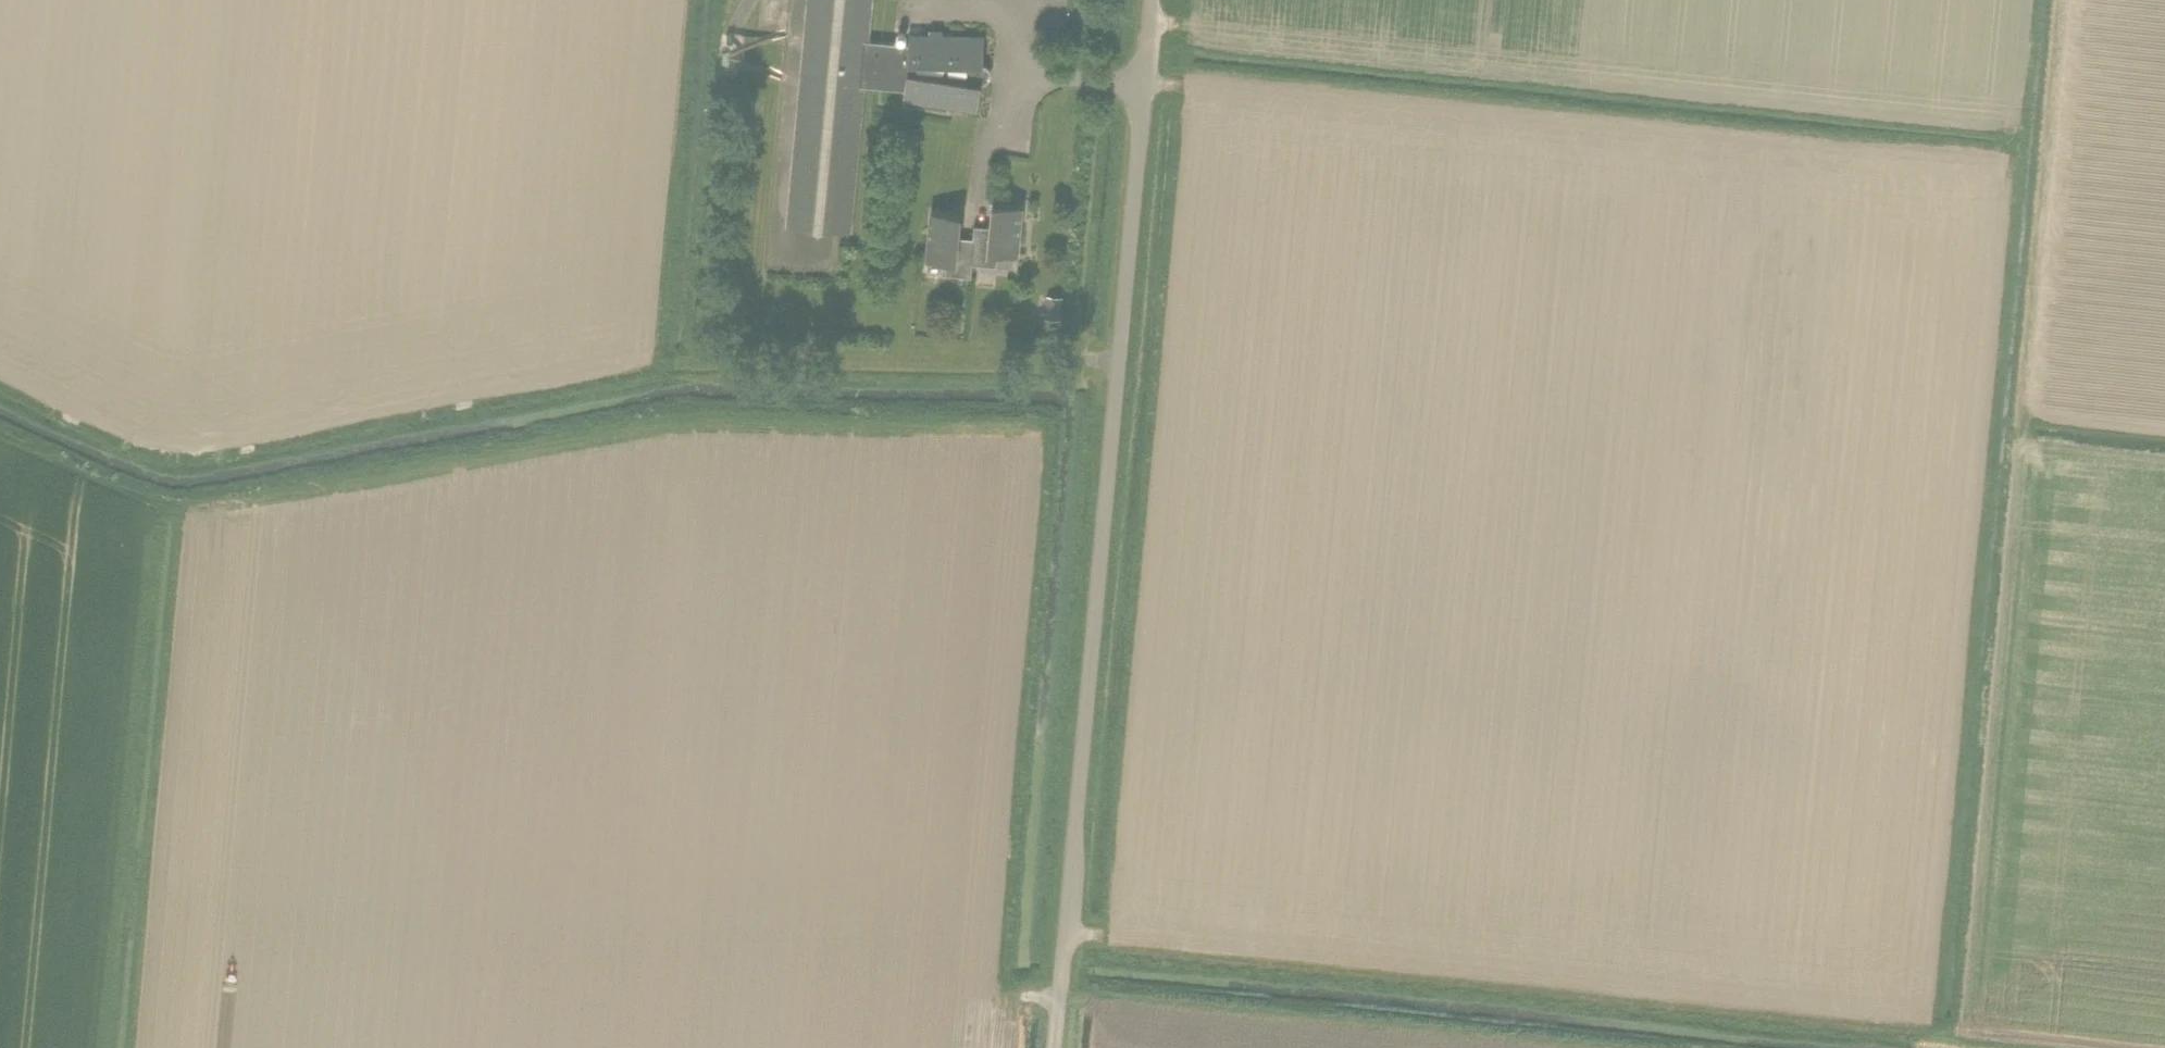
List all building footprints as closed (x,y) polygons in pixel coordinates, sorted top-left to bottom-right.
[(790,167),(785,225),(849,230),(862,82),(903,86),(902,96),(976,107),(981,79),(977,78),(979,61),(982,62),(983,33),(908,31),(907,40),(893,39),(866,37),(870,0),(805,0),(790,167)] [(973,222),(972,240),(970,260),(971,260),(996,263),(997,247),(1017,249),(1021,203),(992,201),(990,223),(973,222)] [(970,274),(971,260),(970,260),(972,240),(957,239),(960,211),(930,208),(926,254),(946,256),(944,271),(970,274)] [(721,330),(720,340),(732,340),(732,331),(721,330)]
